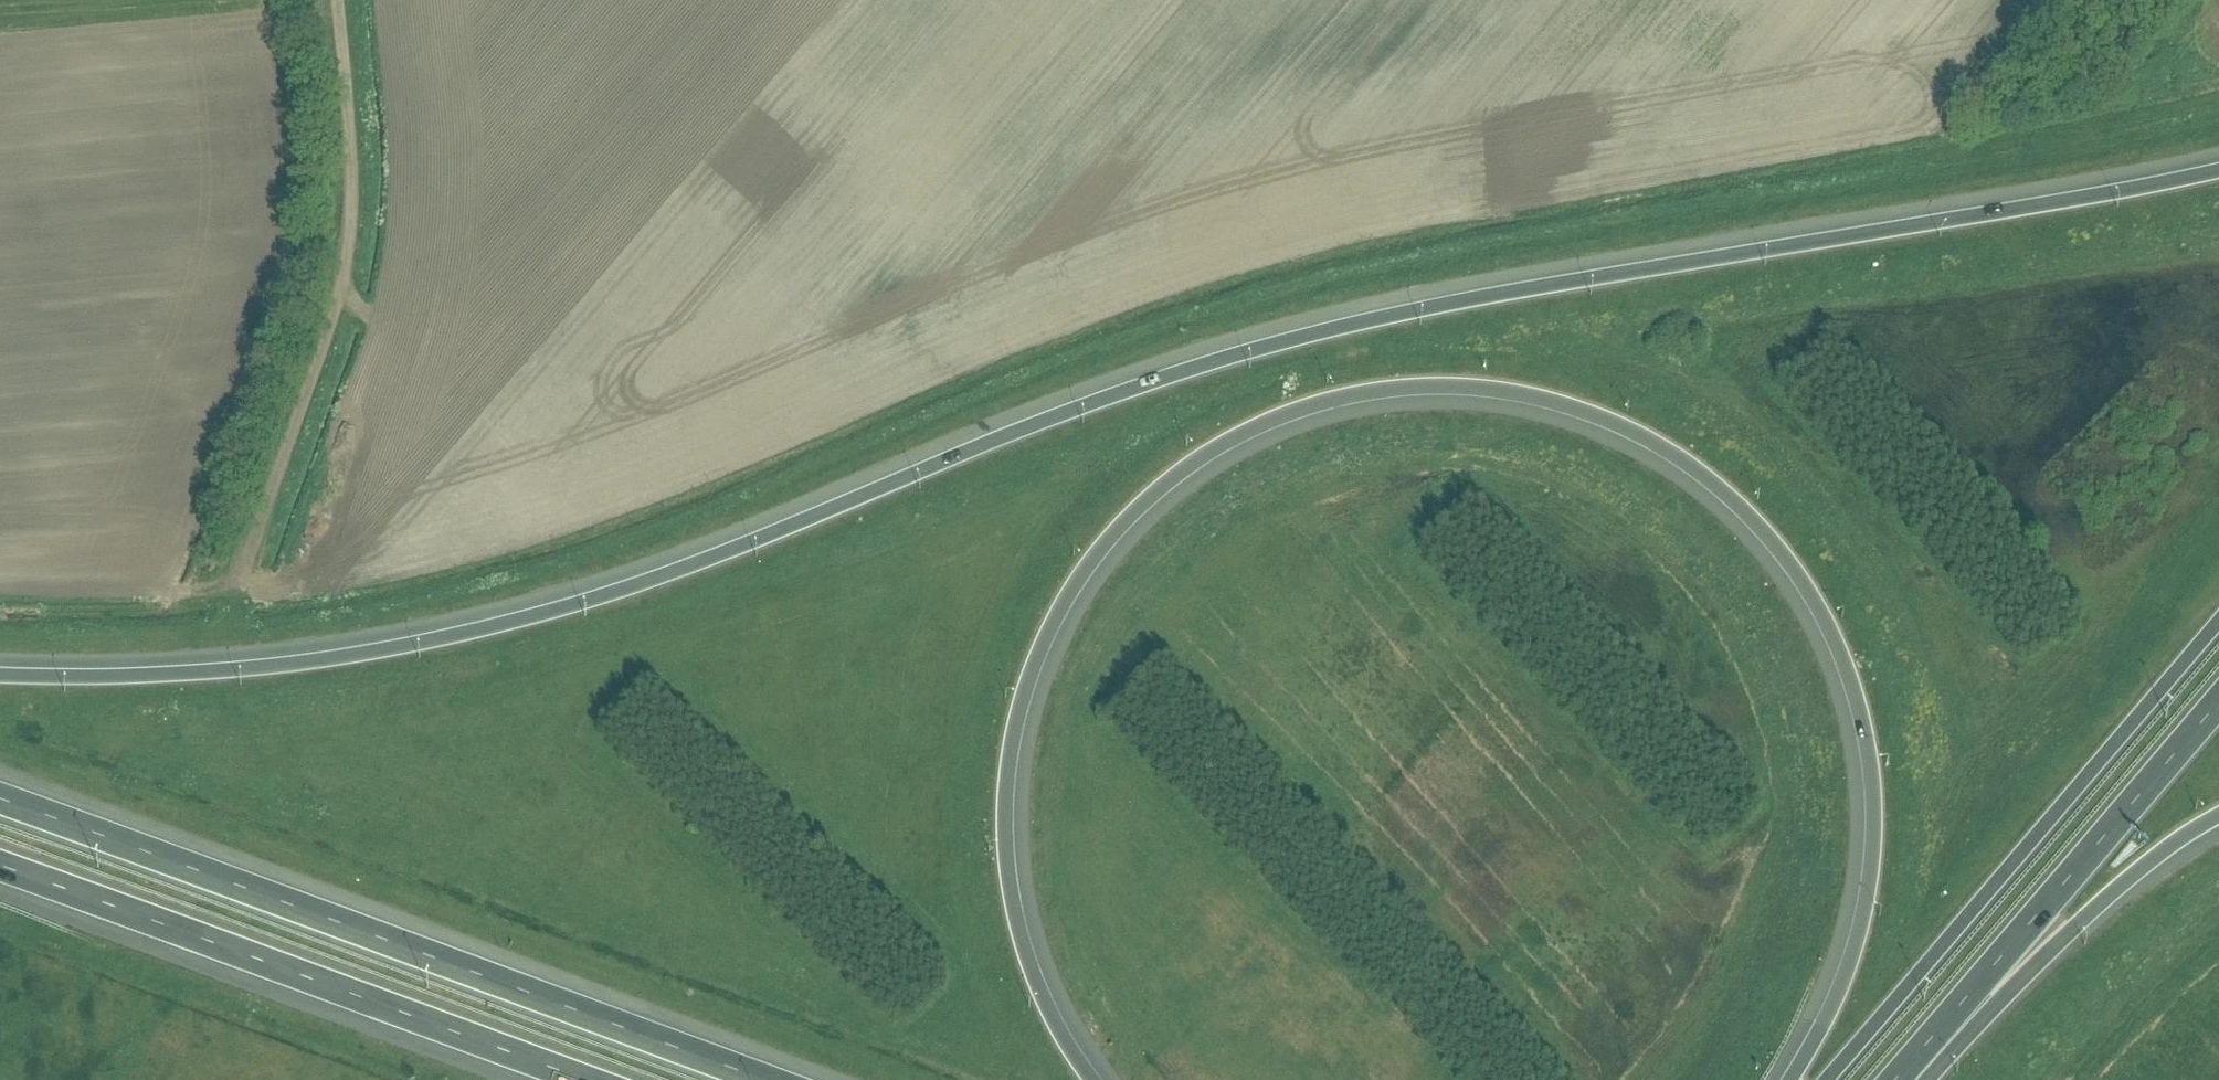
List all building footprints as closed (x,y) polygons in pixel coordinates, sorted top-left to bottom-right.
[(1844,226),(1817,229),(1818,238),(1845,236),(1844,226)]
